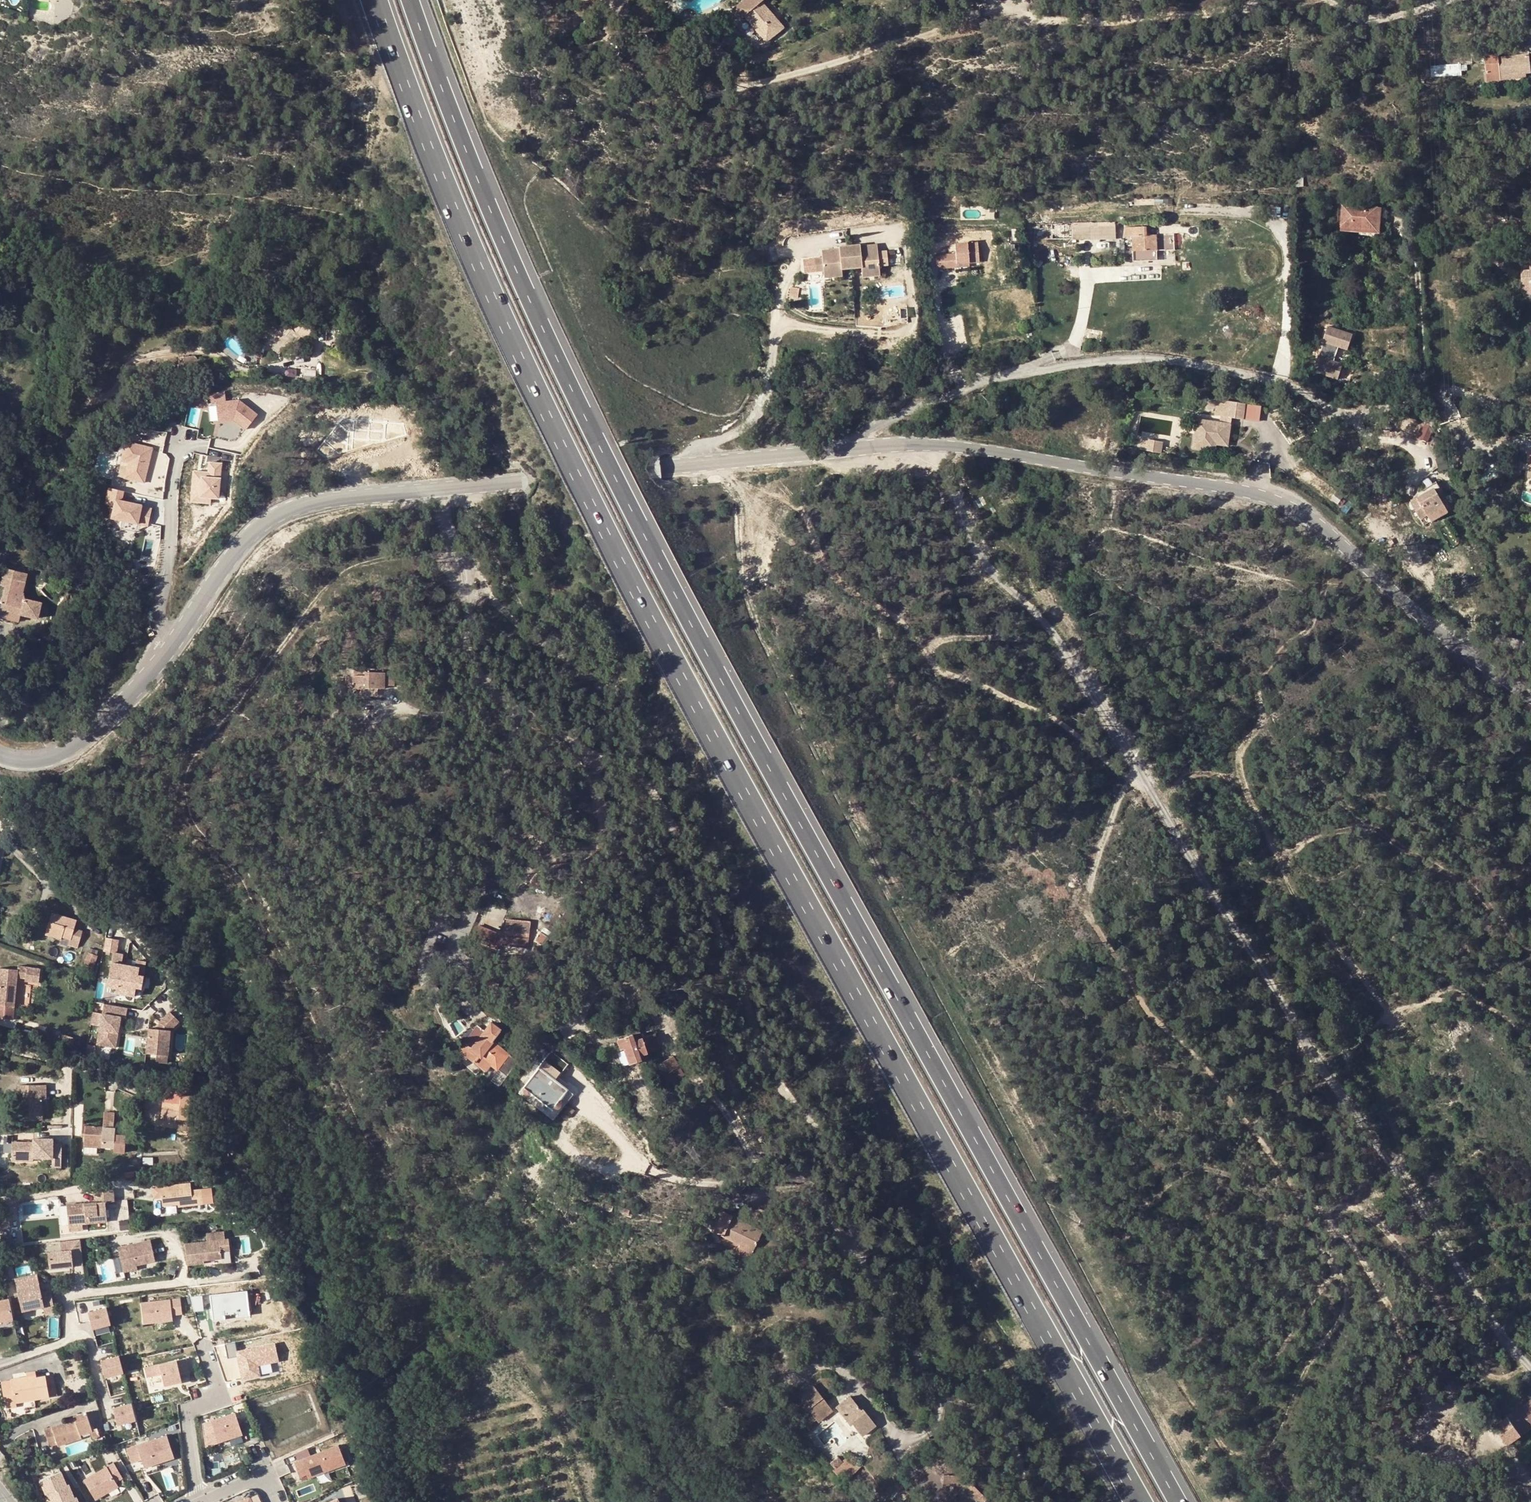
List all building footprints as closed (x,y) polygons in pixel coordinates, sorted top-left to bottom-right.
[(761,2),(750,12),(744,16),(766,42),(774,35),(768,27),(776,20),(761,2)] [(746,7),(740,11),(744,16),(750,12),(746,7)] [(986,17),(978,19),(980,27),(988,25),(986,17)] [(776,20),(768,27),(774,35),(783,27),(776,20)] [(1518,55),(1519,73),(1524,73),(1530,73),(1528,54),(1518,55)] [(1498,55),(1484,56),(1487,81),(1501,80),(1500,76),(1519,73),(1518,55),(1498,58),(1498,55)] [(1439,75),(1461,74),(1460,64),(1439,65),(1439,75)] [(625,80),(623,86),(639,90),(641,84),(625,80)] [(1295,177),(1295,187),(1303,187),(1303,176),(1295,177)] [(1342,204),(1340,228),(1359,229),(1376,230),(1378,207),(1366,206),(1342,204)] [(1052,244),(1052,235),(1073,235),(1073,239),(1090,238),(1090,223),(1073,223),(1036,224),(1036,241),(1046,240),(1046,244),(1052,244)] [(1125,227),(1125,237),(1133,237),(1133,261),(1158,261),(1157,236),(1145,236),(1145,227),(1125,227)] [(1502,238),(1501,228),(1490,229),(1491,239),(1502,238)] [(1376,230),(1359,229),(1359,234),(1358,239),(1376,241),(1376,230)] [(956,253),(935,255),(937,269),(957,268),(957,265),(969,264),(979,263),(977,243),(955,244),(956,253)] [(822,259),(815,259),(816,273),(825,272),(825,277),(842,276),(841,270),(862,268),(862,270),(880,269),(879,266),(887,265),(886,251),(878,251),(877,246),(860,247),(859,245),(839,247),(840,249),(822,251),(822,259)] [(1529,263),(1530,271),(1522,272),(1524,304),(1530,303),(1530,262),(1529,263)] [(880,276),(880,269),(862,270),(863,278),(880,276)] [(270,341),(279,330),(273,325),(264,337),(270,341)] [(1352,336),(1329,329),(1324,344),(1326,345),(1321,359),(1319,358),(1314,373),(1318,374),(1338,381),(1343,366),(1334,363),(1338,348),(1348,351),(1352,336)] [(277,347),(286,336),(279,330),(270,341),(277,347)] [(195,370),(194,363),(180,365),(181,375),(191,374),(191,371),(195,370)] [(234,420),(246,429),(258,416),(241,402),(227,403),(226,392),(212,393),(213,404),(218,404),(219,421),(234,420)] [(1241,422),(1243,406),(1228,404),(1217,402),(1215,418),(1226,420),(1241,422)] [(1190,451),(1200,452),(1201,449),(1209,450),(1210,439),(1214,440),(1214,444),(1226,446),(1229,427),(1198,423),(1196,437),(1192,437),(1190,451)] [(1159,448),(1161,441),(1142,437),(1141,444),(1159,448)] [(1212,454),(1214,444),(1214,440),(1210,439),(1209,450),(1201,449),(1200,452),(1212,454)] [(153,448),(126,442),(121,461),(129,462),(125,478),(144,483),(153,448)] [(1436,462),(1441,473),(1451,469),(1447,458),(1436,462)] [(203,472),(194,471),(191,502),(200,502),(201,497),(211,498),(219,498),(222,463),(210,462),(209,472),(208,477),(202,477),(203,472)] [(112,518),(148,526),(152,509),(142,507),(142,505),(122,500),(124,491),(110,488),(106,504),(115,506),(112,518)] [(1449,503),(1439,488),(1412,505),(1422,521),(1435,512),(1449,503)] [(1453,510),(1449,503),(1435,512),(1440,519),(1453,510)] [(5,586),(0,606),(0,609),(37,617),(40,602),(24,599),(23,602),(13,599),(15,590),(22,591),(26,574),(4,569),(0,585),(5,586)] [(379,674),(357,673),(357,689),(379,690),(379,674)] [(76,920),(52,913),(46,933),(61,938),(62,936),(70,938),(68,943),(76,946),(81,930),(73,928),(76,920)] [(493,949),(498,939),(499,935),(485,930),(479,943),(493,949)] [(118,952),(121,939),(107,936),(105,949),(118,952)] [(498,948),(529,950),(530,941),(498,939),(498,948)] [(88,951),(83,966),(91,970),(97,955),(97,954),(98,951),(90,948),(89,951),(88,951)] [(136,987),(138,976),(143,976),(146,961),(136,959),(135,965),(121,963),(123,954),(113,952),(107,985),(116,987),(116,991),(135,995),(136,987)] [(13,1019),(14,1005),(16,976),(25,977),(25,980),(31,981),(38,982),(40,969),(18,965),(18,969),(0,967),(0,1018),(13,1019)] [(439,1001),(445,997),(435,983),(429,988),(439,1001)] [(127,1018),(128,1009),(105,1005),(103,1014),(94,1013),(91,1025),(101,1027),(98,1045),(117,1048),(119,1032),(117,1032),(118,1027),(120,1028),(122,1018),(127,1018)] [(179,1021),(169,1011),(159,1022),(161,1024),(159,1027),(159,1029),(148,1028),(147,1053),(157,1054),(168,1055),(170,1030),(179,1021)] [(493,1026),(473,1050),(470,1048),(466,1052),(463,1055),(476,1064),(477,1062),(481,1057),(492,1066),(506,1077),(519,1061),(494,1043),(502,1033),(493,1026)] [(75,1038),(64,1034),(61,1041),(72,1045),(75,1038)] [(634,1036),(617,1041),(620,1051),(624,1050),(630,1067),(642,1062),(640,1057),(660,1050),(656,1036),(636,1042),(634,1036)] [(549,1057),(542,1051),(535,1061),(542,1067),(549,1057)] [(168,1055),(157,1054),(157,1062),(168,1062),(168,1055)] [(477,1062),(488,1071),(492,1066),(481,1057),(477,1062)] [(542,1067),(540,1069),(525,1089),(554,1111),(569,1092),(557,1082),(566,1070),(549,1057),(542,1067)] [(664,1063),(672,1074),(679,1070),(681,1069),(673,1057),(664,1063)] [(182,1083),(167,1081),(167,1092),(181,1093),(182,1083)] [(23,1098),(21,1098),(20,1118),(42,1118),(42,1104),(46,1103),(47,1084),(23,1083),(23,1098)] [(554,1111),(525,1089),(521,1096),(550,1117),(554,1111)] [(190,1094),(181,1093),(167,1092),(165,1091),(162,1116),(188,1118),(190,1094)] [(554,1111),(550,1117),(555,1121),(573,1096),(569,1092),(554,1111)] [(103,1125),(82,1124),(82,1136),(85,1136),(84,1145),(98,1146),(114,1147),(114,1151),(125,1151),(126,1134),(115,1133),(115,1126),(113,1126),(114,1112),(104,1111),(103,1125)] [(200,1125),(188,1125),(188,1134),(200,1133),(200,1125)] [(33,1141),(12,1141),(11,1159),(24,1160),(23,1156),(33,1156),(52,1157),(52,1165),(61,1165),(61,1144),(52,1143),(52,1137),(33,1137),(33,1141)] [(98,1146),(84,1145),(84,1153),(97,1154),(98,1146)] [(191,1189),(191,1182),(154,1186),(155,1197),(162,1196),(163,1205),(173,1203),(178,1203),(179,1205),(213,1201),(211,1187),(191,1189)] [(95,1202),(67,1204),(69,1223),(83,1222),(107,1220),(107,1217),(106,1208),(106,1200),(115,1200),(114,1188),(94,1190),(95,1202)] [(607,1206),(605,1211),(612,1214),(614,1209),(607,1206)] [(762,1233),(742,1223),(743,1221),(724,1213),(715,1233),(741,1246),(740,1248),(752,1254),(762,1233)] [(205,1239),(183,1242),(182,1263),(200,1261),(200,1258),(199,1256),(204,1255),(204,1258),(218,1256),(216,1249),(228,1248),(226,1237),(223,1237),(222,1229),(205,1232),(205,1239)] [(47,1268),(81,1265),(78,1238),(57,1240),(58,1250),(45,1252),(47,1268)] [(121,1270),(120,1265),(135,1263),(152,1260),(148,1240),(117,1245),(118,1257),(112,1258),(115,1271),(121,1270)] [(28,1275),(12,1278),(20,1311),(41,1306),(42,1314),(53,1311),(48,1290),(39,1292),(36,1279),(28,1275)] [(193,1296),(195,1310),(207,1308),(205,1294),(193,1296)] [(176,1312),(174,1297),(134,1302),(137,1323),(166,1319),(166,1313),(176,1312)] [(9,1301),(0,1303),(0,1323),(13,1321),(9,1301)] [(106,1324),(101,1308),(83,1313),(88,1330),(106,1324)] [(239,1356),(244,1378),(260,1375),(257,1364),(279,1359),(275,1343),(238,1351),(235,1342),(225,1344),(228,1358),(239,1356)] [(121,1372),(116,1356),(98,1361),(103,1378),(121,1372)] [(190,1373),(186,1358),(146,1368),(148,1376),(162,1373),(165,1385),(183,1381),(181,1375),(190,1373)] [(49,1396),(46,1375),(37,1377),(37,1374),(28,1376),(12,1378),(12,1382),(2,1384),(6,1407),(17,1406),(16,1401),(49,1396)] [(46,1375),(49,1396),(56,1395),(52,1374),(46,1375)] [(833,1409),(815,1384),(801,1393),(820,1419),(833,1409)] [(861,1409),(855,1401),(854,1402),(849,1397),(837,1407),(850,1423),(852,1422),(862,1435),(877,1424),(863,1407),(861,1409)] [(1502,1422),(1499,1425),(1512,1444),(1530,1430),(1530,1402),(1502,1422)] [(135,1419),(130,1403),(112,1408),(117,1425),(135,1419)] [(80,1433),(90,1430),(92,1429),(86,1412),(74,1416),(75,1418),(44,1429),(50,1447),(82,1437),(80,1433)] [(236,1413),(211,1421),(218,1443),(243,1434),(236,1413)] [(100,1435),(97,1427),(92,1429),(90,1430),(93,1438),(100,1435)] [(167,1435),(127,1448),(132,1462),(139,1460),(137,1455),(140,1454),(142,1459),(144,1467),(174,1457),(167,1435)] [(346,1463),(338,1444),(295,1464),(301,1478),(308,1475),(310,1479),(346,1463)] [(831,1464),(845,1480),(860,1467),(841,1455),(831,1464)] [(123,1477),(115,1462),(85,1480),(96,1499),(120,1485),(117,1481),(123,1477)] [(40,1480),(46,1494),(47,1494),(51,1501),(80,1501),(78,1497),(76,1498),(70,1483),(66,1485),(61,1471),(40,1480)] [(944,1473),(944,1484),(962,1485),(963,1474),(944,1473)] [(963,1474),(962,1485),(975,1498),(981,1492),(963,1474)]
